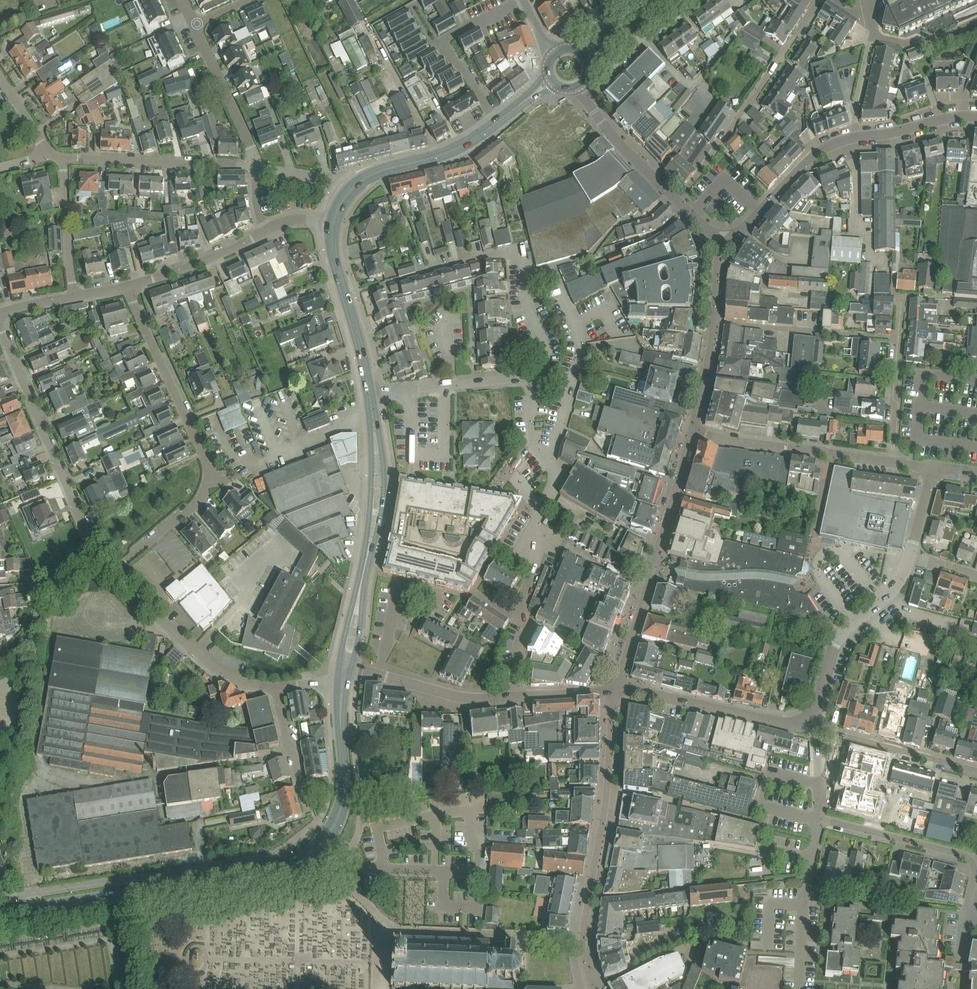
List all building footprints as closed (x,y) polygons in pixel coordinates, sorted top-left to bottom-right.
[(140,18),(162,8),(161,6),(162,6),(160,1),(159,2),(158,0),(140,0),(133,3),(140,18)] [(197,3),(198,3),(200,8),(212,3),(215,9),(230,2),(229,0),(196,0),(197,3)] [(340,3),(352,28),(363,22),(352,0),(345,0),(340,3)] [(447,7),(443,0),(419,0),(425,11),(437,4),(440,9),(441,11),(447,7)] [(467,10),(462,0),(459,0),(449,6),(455,16),(467,10)] [(568,0),(557,0),(552,3),(538,10),(548,30),(563,23),(562,22),(572,16),(564,3),(569,0),(568,0)] [(712,4),(721,17),(724,21),(734,13),(731,9),(724,0),(717,0),(712,4)] [(792,9),(802,15),(811,0),(782,0),(784,2),(792,9)] [(892,1),(893,1),(884,6),(887,11),(883,29),(897,32),(899,36),(903,34),(926,23),(928,28),(942,33),(957,25),(953,16),(976,4),(976,0),(894,0),(892,1)] [(708,7),(702,11),(712,24),(712,23),(715,27),(724,21),(721,17),(712,4),(710,2),(706,5),(708,7)] [(247,10),(245,11),(246,13),(250,20),(255,32),(260,30),(259,28),(266,25),(270,33),(277,30),(265,4),(261,6),(261,4),(247,10)] [(827,26),(821,35),(824,38),(826,34),(829,29),(836,33),(830,43),(838,48),(839,48),(850,30),(851,31),(857,22),(828,4),(823,12),(821,11),(818,17),(827,23),(826,25),(827,26)] [(441,11),(441,12),(444,17),(433,24),(439,35),(457,25),(453,18),(447,7),(441,11)] [(162,8),(140,18),(148,34),(161,29),(158,23),(167,19),(165,14),(165,13),(163,9),(162,9),(162,8)] [(391,32),(413,20),(407,9),(385,21),(391,32)] [(712,24),(702,11),(701,9),(696,12),(698,14),(692,18),(702,31),(706,35),(715,28),(712,24)] [(744,29),(743,32),(762,43),(767,35),(783,45),(792,30),(783,23),(775,19),(770,27),(764,23),(760,28),(752,22),(742,9),(734,15),(741,24),(744,29)] [(792,9),(783,23),(792,30),(802,15),(792,9)] [(73,11),(40,21),(34,23),(22,30),(30,42),(41,34),(37,27),(41,26),(41,27),(75,17),(73,11)] [(397,43),(419,31),(413,20),(391,32),(397,43)] [(95,35),(101,31),(96,23),(90,28),(95,35)] [(738,36),(743,32),(744,29),(741,24),(737,27),(734,23),(728,27),(732,33),(725,41),(731,46),(738,36)] [(527,28),(526,24),(507,32),(508,35),(515,32),(518,31),(527,28)] [(684,29),(678,33),(688,46),(698,39),(692,32),(686,24),(682,27),(684,29)] [(222,30),(214,33),(214,34),(213,35),(214,37),(213,37),(216,43),(218,46),(227,42),(230,47),(251,37),(247,29),(233,35),(230,27),(222,30)] [(337,34),(341,42),(354,36),(350,28),(337,34)] [(535,49),(528,28),(527,28),(518,31),(515,32),(508,35),(507,32),(506,31),(496,35),(497,39),(502,48),(504,51),(508,60),(513,58),(526,53),(527,56),(531,54),(530,51),(535,49)] [(468,35),(475,46),(478,44),(485,40),(479,29),(468,35)] [(403,54),(425,42),(419,31),(397,43),(403,54)] [(674,36),(669,40),(678,53),(688,46),(678,33),(677,31),(672,34),(674,36)] [(762,43),(743,32),(736,41),(755,54),(762,43)] [(148,41),(155,57),(180,46),(179,45),(180,44),(177,40),(174,35),(163,40),(160,35),(148,41)] [(471,48),(475,46),(468,35),(458,41),(465,52),(471,48)] [(374,50),(368,36),(359,40),(366,54),(374,50)] [(354,38),(343,45),(358,72),(369,66),(354,38)] [(678,53),(669,40),(667,38),(657,45),(668,60),(678,53)] [(706,44),(709,48),(714,45),(711,40),(706,44)] [(47,41),(41,45),(44,49),(50,45),(47,41)] [(431,52),(425,42),(403,54),(409,64),(410,65),(411,64),(419,60),(419,59),(431,52)] [(10,54),(18,66),(30,58),(26,51),(30,49),(26,43),(10,54)] [(341,43),(331,48),(337,60),(341,58),(347,55),(341,43)] [(797,66),(806,72),(811,62),(808,61),(816,50),(806,43),(805,44),(803,43),(799,49),(801,50),(792,63),(797,66)] [(879,43),(877,49),(890,52),(891,46),(879,43)] [(709,48),(706,44),(701,47),(704,52),(709,48)] [(180,46),(155,57),(156,58),(158,57),(163,67),(168,65),(170,70),(185,63),(183,58),(185,57),(182,52),(183,52),(181,47),(180,48),(180,46)] [(488,50),(495,64),(504,60),(497,46),(488,50)] [(244,47),(223,57),(228,68),(235,65),(238,70),(252,64),(244,47)] [(920,47),(906,52),(898,86),(902,87),(903,88),(902,89),(903,93),(901,94),(903,100),(905,99),(907,103),(928,95),(921,76),(913,79),(909,69),(911,61),(924,56),(923,54),(933,54),(933,47),(920,47)] [(666,66),(648,49),(608,90),(609,90),(605,94),(609,97),(608,97),(619,108),(622,104),(625,107),(657,75),(666,66)] [(877,49),(873,69),(891,73),(895,53),(890,52),(877,49)] [(440,61),(439,60),(434,50),(431,52),(419,59),(419,60),(425,70),(427,68),(440,61)] [(38,53),(30,58),(18,66),(27,79),(44,68),(40,63),(43,61),(38,53)] [(483,54),(474,59),(481,73),(490,69),(483,54)] [(688,61),(696,70),(701,65),(693,56),(688,61)] [(47,65),(51,72),(62,65),(58,59),(47,65)] [(433,78),(436,76),(448,69),(442,59),(439,60),(440,61),(427,68),(433,78)] [(71,87),(83,106),(86,104),(119,83),(111,60),(77,83),(74,78),(68,82),(71,87)] [(943,74),(935,75),(936,91),(958,91),(958,76),(960,76),(968,79),(972,70),(974,64),(967,61),(966,63),(961,62),(956,66),(956,71),(943,72),(943,74)] [(811,91),(813,98),(819,97),(823,110),(833,107),(840,105),(843,104),(830,62),(811,67),(814,77),(815,83),(809,85),(810,88),(811,91)] [(62,65),(51,72),(56,79),(71,70),(66,63),(62,65)] [(685,70),(693,79),(698,75),(689,66),(685,70)] [(789,67),(780,81),(798,93),(801,90),(795,86),(806,72),(797,66),(794,71),(789,67)] [(436,76),(441,86),(444,85),(444,84),(456,77),(451,67),(448,69),(436,76)] [(503,76),(504,76),(505,79),(516,93),(530,81),(520,68),(514,72),(511,67),(502,74),(503,76)] [(234,81),(236,87),(237,87),(238,90),(246,87),(248,92),(260,87),(252,70),(249,72),(247,68),(240,71),(242,75),(240,76),(240,75),(234,78),(234,79),(233,79),(234,81)] [(873,69),(868,90),(887,95),(889,87),(888,86),(891,73),(873,69)] [(342,75),(347,84),(357,79),(352,70),(342,75)] [(155,71),(138,79),(141,89),(160,81),(155,71)] [(500,72),(494,77),(498,81),(504,76),(503,76),(500,72)] [(346,98),(334,73),(329,76),(341,100),(346,98)] [(382,80),(391,97),(401,91),(391,74),(382,80)] [(444,84),(444,85),(450,95),(465,86),(459,75),(456,77),(444,84)] [(657,75),(625,107),(613,120),(628,135),(631,132),(672,91),(657,75)] [(189,76),(169,82),(172,94),(192,89),(189,76)] [(36,92),(44,105),(61,94),(52,81),(52,82),(36,92)] [(780,81),(771,94),(784,103),(791,93),(796,97),(798,93),(780,81)] [(357,95),(363,109),(373,129),(381,126),(360,82),(350,87),(355,96),(357,95)] [(419,111),(425,122),(432,119),(426,107),(423,103),(430,99),(420,82),(407,89),(419,111)] [(492,92),(501,104),(514,94),(508,86),(505,82),(492,92)] [(633,137),(644,148),(645,146),(645,147),(675,115),(692,95),(684,89),(679,84),(672,91),(631,132),(634,135),(633,137)] [(119,87),(105,93),(109,101),(123,96),(119,87)] [(306,88),(317,114),(322,112),(317,101),(318,101),(313,89),(310,87),(306,88)] [(317,89),(322,102),(328,99),(322,87),(317,89)] [(246,95),(249,105),(264,99),(260,89),(246,95)] [(868,90),(864,108),(886,107),(884,107),(887,95),(868,90)] [(61,94),(44,105),(52,117),(68,107),(69,106),(61,94)] [(463,99),(470,111),(480,105),(473,94),(467,97),(467,98),(463,99)] [(777,113),(785,118),(790,110),(792,108),(784,103),(771,94),(767,100),(765,98),(761,104),(763,105),(762,107),(775,116),(777,113)] [(404,123),(406,131),(416,129),(414,121),(404,100),(402,101),(400,95),(392,99),(403,124),(404,123)] [(104,96),(97,99),(99,106),(107,103),(104,96)] [(819,97),(813,98),(818,112),(816,113),(813,114),(812,117),(811,120),(812,122),(811,122),(816,136),(828,131),(829,132),(835,130),(833,124),(834,124),(830,115),(835,113),(833,107),(823,110),(819,97)] [(348,101),(365,132),(371,131),(354,98),(348,101)] [(140,139),(144,154),(157,150),(152,132),(146,134),(137,106),(135,106),(133,99),(128,101),(140,139)] [(454,105),(460,116),(470,111),(463,99),(457,103),(454,105)] [(155,100),(146,103),(151,121),(154,120),(156,128),(157,128),(158,134),(161,143),(174,140),(171,130),(169,124),(166,115),(160,117),(155,100)] [(86,104),(83,106),(80,109),(87,125),(94,123),(86,104)] [(444,111),(450,122),(460,116),(454,105),(452,106),(450,107),(444,111)] [(719,105),(698,134),(710,143),(712,144),(722,130),(726,123),(729,125),(735,116),(727,110),(719,105)] [(842,110),(840,105),(833,107),(835,113),(830,115),(834,124),(833,124),(835,130),(849,125),(844,110),(842,110)] [(886,107),(864,108),(862,109),(861,122),(887,120),(886,110),(886,107)] [(172,111),(175,120),(178,119),(184,141),(192,138),(192,140),(198,139),(198,137),(199,136),(194,117),(187,119),(184,108),(172,111)] [(91,113),(96,127),(105,124),(99,109),(91,113)] [(775,128),(790,143),(802,153),(805,150),(801,147),(803,145),(798,141),(800,139),(799,138),(803,134),(793,125),(798,120),(795,117),(796,116),(790,110),(785,118),(775,128)] [(218,147),(219,156),(238,157),(238,141),(234,141),(234,140),(233,138),(233,137),(232,135),(231,133),(230,132),(229,131),(228,130),(226,129),(225,129),(224,128),(223,128),(221,128),(219,128),(218,128),(216,128),(212,115),(203,118),(212,147),(218,147)] [(661,163),(666,167),(674,158),(676,160),(695,132),(675,115),(645,147),(661,164),(661,163)] [(388,124),(384,116),(378,119),(382,127),(388,124)] [(438,117),(425,125),(430,129),(432,132),(437,141),(449,134),(444,125),(443,123),(442,123),(438,117)] [(261,119),(253,121),(255,126),(258,135),(259,138),(262,147),(278,141),(275,132),(274,129),(276,129),(272,118),(263,122),(261,119)] [(106,121),(106,129),(116,129),(116,122),(106,121)] [(750,127),(766,141),(771,136),(755,122),(750,127)] [(332,123),(324,125),(331,144),(339,142),(332,123)] [(738,130),(747,138),(754,131),(745,123),(738,130)] [(78,128),(78,124),(70,124),(69,136),(73,136),(72,149),(86,149),(87,128),(78,128)] [(299,124),(288,128),(291,139),(294,138),(297,147),(309,142),(309,144),(318,141),(314,131),(312,124),(301,129),(299,124)] [(101,150),(116,151),(117,130),(109,129),(109,131),(102,131),(101,150)] [(117,130),(116,151),(131,151),(132,132),(126,132),(126,130),(117,130)] [(425,131),(407,135),(410,150),(428,146),(425,131)] [(975,131),(972,157),(971,163),(970,174),(967,196),(967,197),(966,203),(966,206),(976,208),(976,132),(975,131)] [(674,158),(666,167),(667,169),(665,172),(683,188),(696,173),(695,173),(712,149),(708,146),(710,143),(698,134),(695,132),(676,160),(674,158)] [(407,135),(389,139),(392,155),(410,150),(407,135)] [(751,152),(735,135),(725,145),(735,154),(737,152),(743,159),(751,152)] [(389,139),(371,143),(375,159),(392,155),(389,139)] [(592,160),(596,165),(597,165),(612,154),(615,152),(603,139),(590,150),(578,160),(583,167),(590,160),(592,160)] [(498,140),(486,150),(495,162),(498,159),(503,166),(513,158),(511,156),(498,140)] [(356,141),(352,142),(357,163),(375,159),(371,143),(357,147),(356,141)] [(940,141),(923,145),(925,155),(926,159),(927,175),(926,184),(935,184),(937,163),(935,157),(943,155),(943,151),(940,141)] [(357,163),(352,142),(350,143),(353,147),(335,152),(339,167),(357,163)] [(947,151),(946,159),(947,159),(947,164),(956,164),(957,160),(965,160),(966,152),(966,142),(947,142),(947,151)] [(790,143),(779,155),(790,166),(802,154),(802,153),(790,143)] [(790,166),(779,155),(777,158),(764,146),(759,151),(767,158),(767,159),(771,163),(767,167),(779,178),(790,166)] [(917,146),(901,150),(904,160),(904,163),(908,178),(923,175),(921,167),(922,167),(920,156),(917,146)] [(495,162),(486,150),(473,160),(482,171),(481,172),(487,180),(496,173),(490,166),(495,162)] [(875,251),(893,252),(896,252),(896,226),(896,216),(895,184),(895,162),(895,160),(895,150),(876,150),(877,155),(878,174),(880,177),(880,185),(875,185),(875,195),(875,251)] [(612,154),(596,165),(574,177),(575,178),(520,199),(536,267),(588,252),(589,252),(617,222),(631,213),(634,216),(639,211),(642,215),(649,212),(661,201),(635,173),(632,176),(612,154)] [(758,167),(756,168),(761,173),(757,178),(768,189),(777,180),(761,164),(763,162),(754,154),(749,158),(758,167)] [(871,174),(878,174),(877,155),(860,156),(861,166),(862,201),(872,201),(871,174)] [(472,161),(457,165),(460,179),(459,179),(461,184),(460,184),(462,191),(469,189),(468,185),(479,182),(477,174),(475,174),(472,161)] [(457,165),(442,169),(447,187),(448,187),(457,185),(458,192),(462,191),(460,184),(461,184),(459,179),(460,179),(457,165)] [(833,166),(817,172),(824,191),(840,185),(833,166)] [(442,169),(424,173),(428,190),(429,195),(434,194),(435,200),(451,196),(450,190),(448,190),(448,187),(447,187),(442,169)] [(218,173),(218,183),(218,187),(227,187),(227,193),(238,193),(238,187),(246,186),(245,172),(218,173)] [(791,190),(791,191),(801,199),(806,200),(813,193),(812,192),(821,184),(809,172),(804,177),(791,190)] [(21,179),(24,189),(25,196),(37,193),(40,206),(53,203),(49,190),(50,190),(46,173),(21,179)] [(411,176),(416,199),(418,207),(422,217),(424,216),(423,212),(424,212),(423,206),(420,192),(428,190),(424,173),(411,176)] [(963,173),(960,195),(967,196),(970,174),(963,173)] [(170,182),(171,192),(171,197),(177,197),(177,192),(191,191),(191,190),(196,189),(194,177),(190,177),(190,175),(176,175),(176,181),(170,182)] [(81,176),(81,182),(77,182),(77,190),(81,190),(83,193),(83,197),(91,197),(92,194),(98,194),(99,180),(97,179),(96,178),(96,176),(81,176)] [(411,201),(416,199),(411,176),(400,179),(404,195),(409,194),(411,201)] [(114,197),(121,197),(121,192),(122,178),(110,177),(109,191),(114,192),(114,197)] [(121,192),(121,197),(121,198),(129,199),(129,196),(133,196),(133,193),(134,178),(122,178),(121,192)] [(140,198),(151,198),(152,193),(152,179),(140,178),(139,193),(140,193),(140,198)] [(152,193),(151,198),(151,201),(159,201),(159,194),(164,194),(165,180),(152,179),(152,193)] [(397,197),(404,195),(400,179),(389,181),(392,197),(389,198),(392,205),(398,203),(397,197)] [(487,180),(482,185),(483,190),(492,186),(487,180)] [(849,187),(842,187),(842,201),(850,200),(849,187)] [(206,201),(204,191),(196,192),(198,202),(206,201)] [(801,199),(791,191),(780,203),(788,210),(791,212),(801,214),(810,201),(806,200),(801,199)] [(109,225),(109,224),(108,216),(107,206),(106,207),(105,195),(99,196),(101,219),(103,218),(104,227),(109,225)] [(228,213),(230,215),(247,212),(245,198),(237,200),(239,211),(228,213)] [(383,205),(388,203),(387,198),(374,201),(375,206),(369,208),(369,211),(367,212),(370,224),(358,227),(362,242),(391,234),(383,205)] [(836,205),(828,202),(827,214),(826,218),(834,219),(834,218),(836,205)] [(946,205),(938,267),(946,268),(942,292),(955,294),(954,296),(976,298),(976,209),(946,205)] [(166,220),(166,221),(174,221),(174,218),(173,213),(173,211),(172,206),(164,207),(165,213),(166,220)] [(644,222),(647,233),(662,228),(674,216),(665,206),(651,220),(644,222)] [(811,237),(812,225),(801,224),(800,227),(790,219),(784,214),(776,207),(752,235),(770,251),(786,256),(789,256),(790,248),(789,248),(791,235),(811,237)] [(126,218),(126,219),(134,219),(135,208),(130,208),(129,218),(126,218)] [(135,208),(134,219),(144,220),(151,220),(151,213),(151,212),(142,211),(142,209),(135,208)] [(437,226),(443,224),(448,243),(454,242),(449,222),(446,223),(442,209),(434,211),(437,226)] [(247,212),(230,215),(236,231),(240,230),(239,226),(248,224),(249,222),(247,212)] [(230,215),(218,220),(225,236),(236,231),(230,215)] [(225,236),(218,220),(208,224),(205,216),(200,219),(210,243),(225,236)] [(833,231),(833,233),(842,233),(843,218),(834,218),(834,219),(833,231)] [(126,219),(126,222),(131,244),(138,243),(135,231),(137,231),(135,224),(136,224),(136,223),(144,223),(144,220),(134,219),(126,219)] [(490,219),(479,222),(482,231),(489,229),(492,228),(490,219)] [(174,221),(165,221),(167,237),(168,245),(177,244),(175,229),(174,221)] [(671,243),(688,233),(678,221),(661,235),(646,244),(645,243),(621,252),(625,262),(644,255),(671,243)] [(115,223),(113,224),(116,236),(112,236),(116,251),(120,250),(121,254),(110,256),(114,273),(129,269),(124,246),(131,244),(126,222),(115,223)] [(417,224),(419,232),(423,243),(429,241),(423,222),(417,224)] [(647,233),(644,222),(622,227),(626,239),(647,233)] [(101,236),(100,228),(74,233),(75,241),(101,236)] [(49,253),(63,253),(63,252),(62,252),(61,229),(62,229),(60,229),(47,229),(47,230),(48,230),(49,253)] [(149,242),(150,242),(146,229),(141,231),(143,237),(146,236),(147,243),(138,246),(143,265),(155,261),(149,242)] [(481,231),(483,237),(486,247),(493,245),(489,229),(482,231),(481,231)] [(455,233),(459,249),(468,246),(464,230),(455,233)] [(507,230),(500,232),(504,247),(511,245),(507,230)] [(833,233),(833,231),(822,230),(821,237),(832,238),(833,233)] [(199,232),(189,233),(191,250),(201,248),(199,232)] [(504,247),(500,232),(492,234),(497,249),(504,247)] [(191,250),(189,233),(179,234),(181,251),(191,250)] [(607,287),(611,286),(619,282),(679,264),(682,263),(682,264),(686,262),(699,259),(688,233),(671,243),(644,255),(625,262),(579,280),(566,284),(575,305),(607,287)] [(832,238),(821,237),(815,236),(813,257),(830,259),(832,238)] [(161,239),(150,242),(149,242),(155,261),(167,258),(163,246),(168,245),(167,237),(161,239)] [(831,261),(861,264),(861,263),(862,241),(832,238),(831,261)] [(748,242),(746,241),(730,266),(732,267),(754,275),(757,276),(760,269),(766,273),(770,267),(769,266),(774,258),(748,242)] [(272,245),(259,251),(272,283),(286,277),(287,278),(294,275),(293,273),(279,243),(273,246),(272,245)] [(280,243),(279,243),(293,273),(298,271),(299,273),(306,270),(305,268),(312,265),(311,264),(313,263),(311,259),(309,260),(308,257),(310,257),(305,246),(296,250),(295,248),(291,249),(292,251),(292,252),(291,252),(288,246),(292,256),(287,258),(283,248),(282,248),(280,243)] [(925,245),(925,252),(937,253),(937,246),(925,245)] [(435,256),(448,254),(447,247),(434,250),(435,256)] [(102,259),(101,260),(100,254),(91,256),(90,251),(83,252),(88,276),(105,272),(102,259)] [(259,251),(246,257),(248,262),(250,266),(252,271),(259,267),(260,267),(268,285),(272,283),(259,251)] [(380,251),(373,253),(363,256),(370,279),(384,275),(381,265),(384,264),(380,251)] [(16,267),(12,252),(2,254),(5,270),(16,267)] [(893,264),(892,272),(900,273),(900,265),(900,252),(896,252),(893,252),(892,264),(893,264)] [(607,259),(610,266),(623,261),(620,254),(607,259)] [(469,263),(471,272),(480,269),(478,261),(469,263)] [(476,279),(476,284),(499,283),(498,269),(498,264),(497,262),(495,262),(486,262),(486,274),(480,275),(480,279),(476,279)] [(628,308),(628,309),(647,309),(647,311),(677,311),(690,312),(691,309),(693,309),(695,289),(693,289),(693,286),(693,284),(695,284),(694,278),(695,277),(696,276),(696,275),(696,274),(696,273),(695,272),(695,271),(694,270),(693,270),(692,269),(691,269),(686,269),(686,262),(682,264),(682,263),(679,264),(619,282),(611,286),(623,308),(628,308)] [(230,296),(229,296),(231,301),(238,298),(236,295),(241,292),(236,280),(249,275),(244,263),(228,271),(232,281),(224,284),(230,296)] [(861,263),(861,264),(860,274),(852,274),(850,290),(859,291),(858,295),(866,296),(865,300),(864,299),(863,306),(865,306),(864,314),(868,315),(874,315),(892,316),(893,297),(875,296),(871,296),(874,265),(861,263)] [(417,273),(416,272),(414,264),(397,269),(400,278),(417,273)] [(559,267),(566,284),(579,280),(572,264),(559,267)] [(918,271),(918,273),(920,273),(919,289),(924,289),(924,294),(931,295),(935,267),(919,264),(918,271)] [(10,284),(12,294),(53,287),(49,267),(25,271),(26,274),(8,277),(10,284)] [(454,268),(454,271),(458,285),(458,287),(463,286),(462,284),(472,281),(468,267),(460,269),(460,267),(454,268)] [(727,283),(759,288),(760,284),(760,281),(753,279),(754,275),(732,267),(730,273),(729,273),(727,283)] [(446,270),(440,272),(445,291),(449,290),(448,288),(458,285),(454,271),(447,272),(446,270)] [(917,275),(918,273),(918,271),(904,270),(904,275),(898,275),(896,289),(915,290),(916,275),(917,275)] [(435,276),(427,278),(431,292),(441,289),(442,292),(445,291),(440,272),(434,273),(435,276)] [(211,273),(196,278),(202,294),(202,293),(205,300),(212,297),(213,300),(210,291),(212,290),(216,289),(214,282),(211,273)] [(875,275),(874,294),(889,294),(889,275),(875,275)] [(266,292),(261,294),(266,306),(267,306),(278,301),(279,301),(288,297),(286,291),(284,287),(289,285),(287,278),(286,277),(272,283),(268,285),(269,286),(264,288),(266,292)] [(419,277),(413,279),(418,298),(422,297),(421,295),(431,292),(427,278),(420,280),(419,277)] [(196,278),(182,283),(188,298),(202,294),(196,278)] [(769,288),(812,291),(827,293),(828,282),(774,278),(770,278),(769,288)] [(418,298),(413,279),(407,281),(408,283),(400,285),(404,299),(414,297),(415,299),(418,298)] [(389,285),(391,293),(400,291),(397,282),(389,285)] [(182,283),(169,287),(174,303),(179,301),(180,305),(188,303),(186,299),(188,298),(182,283)] [(262,283),(257,285),(261,294),(266,292),(264,288),(262,283)] [(473,290),(474,298),(495,297),(495,292),(506,292),(506,287),(503,287),(503,285),(499,285),(499,283),(476,284),(477,287),(474,287),(475,290),(473,290)] [(762,288),(759,288),(727,283),(726,292),(761,297),(762,288)] [(174,303),(169,287),(150,294),(157,316),(167,313),(167,312),(175,310),(173,305),(175,304),(174,303)] [(373,294),(379,312),(399,305),(397,300),(389,304),(383,288),(374,291),(373,292),(373,293),(373,294)] [(811,310),(823,311),(826,312),(827,294),(827,293),(812,291),(811,310)] [(778,299),(761,297),(726,292),(726,303),(748,304),(748,307),(773,310),(773,308),(777,308),(777,307),(778,299)] [(278,301),(267,306),(270,313),(281,309),(283,314),(291,311),(289,305),(290,305),(299,301),(296,294),(288,297),(279,301),(278,301)] [(301,301),(305,310),(307,316),(326,308),(320,294),(301,301)] [(231,301),(229,296),(223,299),(231,319),(238,316),(231,301)] [(216,309),(213,300),(212,297),(205,300),(209,312),(216,309)] [(479,309),(479,312),(500,311),(500,309),(504,308),(504,306),(507,306),(506,301),(496,302),(495,297),(474,298),(474,307),(476,307),(476,310),(479,309)] [(250,302),(244,304),(247,311),(254,308),(260,305),(257,299),(250,302)] [(911,300),(910,309),(924,310),(924,315),(930,316),(930,312),(937,312),(937,302),(911,300)] [(969,301),(968,309),(976,309),(976,315),(976,302),(969,301)] [(196,303),(190,305),(198,326),(208,323),(203,312),(201,313),(197,302),(196,303)] [(795,309),(777,307),(777,308),(773,308),(773,310),(748,307),(748,304),(726,303),(725,320),(756,323),(793,327),(793,320),(795,309)] [(101,310),(104,319),(107,331),(109,330),(111,337),(129,332),(127,325),(129,325),(124,304),(101,310)] [(386,319),(388,324),(407,317),(403,307),(400,308),(399,305),(379,312),(380,314),(376,316),(377,318),(374,319),(376,323),(386,319)] [(184,307),(176,310),(181,324),(184,334),(189,332),(191,337),(195,336),(184,307)] [(665,320),(663,334),(668,334),(687,336),(692,312),(690,312),(677,311),(647,311),(647,309),(628,309),(628,320),(665,320)] [(909,323),(928,325),(930,325),(930,316),(924,315),(924,310),(910,309),(909,323)] [(92,325),(94,325),(101,322),(97,310),(91,312),(93,318),(90,318),(92,325)] [(476,315),(477,326),(497,325),(496,320),(507,320),(507,315),(505,315),(504,313),(500,313),(500,311),(479,312),(479,315),(476,315)] [(823,311),(822,329),(831,330),(831,325),(832,313),(832,312),(826,312),(823,311)] [(46,313),(15,326),(20,338),(36,332),(34,326),(49,320),(46,313)] [(251,322),(248,315),(241,318),(244,326),(251,322)] [(862,317),(857,316),(856,322),(868,323),(867,331),(875,331),(875,329),(891,330),(892,318),(862,317)] [(280,345),(295,339),(299,348),(304,353),(309,351),(333,341),(328,326),(319,330),(314,317),(277,331),(275,332),(280,345)] [(388,337),(388,339),(408,332),(408,329),(411,328),(407,317),(388,324),(389,329),(379,332),(381,337),(383,336),(384,338),(388,337)] [(909,323),(908,331),(935,333),(936,328),(928,327),(928,325),(909,323)] [(481,337),(481,340),(502,339),(502,337),(506,336),(506,334),(508,334),(508,329),(497,330),(497,325),(477,326),(477,338),(481,337)] [(36,332),(20,338),(26,350),(35,346),(41,344),(42,346),(54,341),(51,332),(50,332),(47,327),(36,332)] [(724,327),(722,345),(761,350),(776,353),(778,341),(762,339),(763,332),(724,327)] [(668,334),(663,334),(656,332),(644,331),(643,338),(645,338),(646,339),(646,340),(647,340),(648,341),(649,341),(650,340),(651,339),(653,339),(653,336),(656,336),(654,348),(682,353),(676,352),(675,357),(681,358),(681,359),(698,362),(702,339),(687,336),(668,334)] [(908,340),(937,343),(938,333),(935,333),(908,331),(908,340)] [(395,346),(397,351),(416,344),(412,333),(409,334),(408,332),(388,339),(389,341),(385,342),(386,344),(384,345),(385,349),(395,346)] [(789,354),(787,369),(803,372),(813,373),(814,364),(814,354),(815,343),(815,339),(794,336),(792,354),(789,354)] [(39,356),(30,360),(35,372),(44,368),(48,366),(45,359),(51,356),(52,357),(58,355),(56,350),(69,344),(68,341),(66,337),(42,348),(44,354),(39,356)] [(95,350),(97,349),(103,345),(99,338),(91,341),(95,350)] [(857,358),(879,360),(880,346),(865,344),(866,339),(853,338),(852,348),(851,357),(857,358)] [(967,348),(972,348),(976,348),(976,338),(968,338),(967,347),(967,348)] [(478,343),(478,354),(498,353),(498,348),(509,348),(509,343),(506,343),(506,341),(502,341),(502,339),(481,340),(481,343),(478,343)] [(131,340),(126,342),(129,350),(135,347),(131,340)] [(937,343),(908,340),(908,349),(907,362),(921,363),(922,359),(923,359),(924,347),(930,348),(930,349),(955,351),(956,344),(937,343)] [(823,344),(815,343),(814,354),(822,355),(823,344)] [(397,363),(398,365),(418,358),(417,356),(420,354),(416,344),(397,351),(399,355),(388,359),(390,363),(392,362),(393,364),(397,363)] [(103,345),(97,349),(102,360),(108,357),(103,345)] [(722,345),(720,361),(784,369),(785,361),(775,360),(776,353),(761,350),(722,345)] [(125,361),(130,372),(130,373),(145,366),(148,365),(147,363),(148,363),(146,358),(145,359),(142,352),(139,354),(136,348),(134,349),(122,354),(111,359),(114,366),(125,361)] [(645,370),(641,383),(647,384),(674,391),(678,377),(693,379),(696,369),(654,358),(654,361),(614,351),(611,362),(645,370)] [(498,353),(478,354),(479,365),(482,365),(482,368),(503,367),(503,364),(507,364),(507,362),(510,362),(509,357),(499,358),(498,353)] [(814,354),(814,364),(821,365),(822,355),(814,354)] [(325,358),(316,361),(308,364),(313,379),(318,377),(321,384),(329,381),(337,378),(336,375),(340,373),(337,366),(333,368),(331,364),(328,365),(325,358)] [(418,358),(398,365),(398,367),(395,369),(395,371),(393,372),(394,376),(405,372),(406,377),(417,373),(420,379),(428,377),(422,360),(419,361),(418,358)] [(879,360),(857,358),(857,363),(861,363),(859,373),(877,375),(879,360)] [(114,368),(110,360),(101,364),(104,372),(114,368)] [(784,369),(720,361),(718,377),(717,383),(728,384),(801,394),(803,372),(787,369),(784,369)] [(8,379),(1,363),(0,363),(0,383),(8,379)] [(190,379),(192,385),(192,387),(194,391),(196,393),(198,398),(203,396),(205,396),(209,395),(210,392),(213,392),(209,383),(215,381),(209,365),(195,371),(197,376),(190,379)] [(74,376),(73,376),(69,366),(51,373),(51,374),(38,380),(43,392),(60,385),(62,391),(78,384),(74,376)] [(133,379),(139,390),(139,391),(153,384),(156,383),(155,381),(157,381),(154,376),(153,377),(150,371),(148,372),(145,366),(130,373),(130,372),(119,377),(123,384),(125,390),(128,389),(126,383),(133,379)] [(109,376),(113,384),(120,380),(116,371),(112,373),(112,375),(109,376)] [(845,400),(851,400),(858,401),(859,396),(875,398),(876,382),(857,380),(855,394),(839,392),(838,399),(845,400)] [(329,381),(321,384),(313,387),(322,410),(308,416),(309,417),(303,420),(308,433),(330,425),(325,413),(329,411),(327,406),(341,400),(340,398),(345,396),(342,388),(337,390),(335,386),(332,387),(329,381)] [(613,400),(613,401),(656,414),(682,421),(685,411),(671,405),(674,391),(647,384),(641,383),(640,382),(636,395),(616,389),(615,394),(614,398),(613,400)] [(814,396),(801,394),(728,384),(717,383),(716,382),(713,395),(746,402),(752,403),(753,406),(770,409),(783,411),(793,412),(797,413),(798,410),(805,411),(805,408),(812,409),(814,396)] [(243,388),(240,383),(234,385),(239,397),(252,391),(250,385),(243,388)] [(142,397),(147,409),(162,402),(162,403),(165,401),(164,400),(165,399),(163,394),(162,395),(159,389),(156,390),(153,384),(139,391),(139,390),(128,395),(131,402),(142,397)] [(94,399),(88,402),(85,395),(76,399),(71,387),(51,396),(58,413),(75,405),(78,411),(96,403),(94,399)] [(812,387),(811,394),(819,395),(820,388),(812,387)] [(579,392),(576,400),(590,404),(592,395),(579,392)] [(746,402),(713,395),(705,425),(722,430),(722,427),(738,431),(740,423),(746,402)] [(8,400),(7,399),(0,402),(0,410),(2,409),(5,416),(21,409),(20,407),(21,406),(20,403),(18,402),(15,397),(8,400)] [(225,401),(227,407),(239,403),(236,397),(225,401)] [(840,411),(845,400),(838,399),(836,398),(835,407),(840,411)] [(858,401),(851,400),(851,407),(862,408),(863,409),(862,416),(869,417),(873,418),(882,419),(883,418),(884,417),(885,413),(883,411),(884,405),(858,401)] [(614,437),(625,441),(625,440),(639,443),(672,452),(678,432),(680,432),(683,421),(682,421),(656,414),(613,401),(610,410),(597,406),(592,420),(600,423),(598,433),(614,437)] [(83,416),(57,427),(63,440),(76,434),(78,439),(86,436),(90,434),(85,423),(91,421),(91,420),(100,416),(98,412),(103,410),(100,402),(85,409),(87,414),(83,416)] [(150,416),(155,427),(170,420),(170,421),(173,420),(172,418),(173,417),(171,413),(170,413),(167,407),(164,408),(162,403),(162,402),(147,409),(136,414),(139,421),(150,416)] [(752,403),(746,402),(740,423),(767,427),(768,422),(770,409),(753,406),(752,403)] [(783,411),(770,409),(768,422),(781,424),(782,421),(782,417),(783,414),(783,411)] [(782,417),(782,421),(792,422),(793,412),(783,411),(783,414),(782,417)] [(10,430),(26,423),(22,412),(0,421),(0,427),(7,423),(10,430)] [(79,444),(76,446),(67,449),(74,467),(87,461),(81,446),(99,439),(100,443),(140,425),(135,413),(95,431),(96,433),(77,441),(79,444)] [(158,434),(164,445),(178,439),(179,439),(181,438),(180,436),(182,435),(179,431),(178,431),(175,425),(173,426),(170,421),(170,420),(155,427),(144,432),(148,439),(158,434)] [(799,421),(799,424),(797,434),(819,437),(820,433),(826,434),(827,421),(821,420),(820,424),(799,421)] [(830,421),(829,433),(837,434),(838,421),(830,421)] [(7,444),(16,440),(22,438),(31,434),(26,423),(10,430),(12,435),(1,440),(0,440),(0,443),(1,446),(7,444)] [(460,443),(460,455),(464,456),(464,467),(479,467),(479,470),(491,470),(491,458),(495,458),(495,447),(499,447),(499,435),(495,435),(495,423),(478,423),(472,423),(463,423),(463,443),(460,443)] [(571,428),(582,432),(583,428),(573,424),(571,428)] [(867,441),(882,442),(883,429),(868,428),(868,427),(859,426),(859,433),(860,433),(859,435),(858,435),(857,444),(867,445),(867,441)] [(558,460),(574,470),(578,465),(583,456),(587,449),(590,442),(568,432),(561,448),(558,460)] [(16,440),(7,444),(9,448),(11,448),(15,457),(37,448),(32,436),(17,443),(16,440)] [(665,478),(671,454),(625,440),(625,441),(614,437),(608,457),(650,470),(651,471),(651,472),(652,473),(653,474),(654,475),(661,477),(665,478)] [(341,438),(331,442),(342,470),(349,467),(359,468),(358,438),(341,438)] [(164,445),(153,450),(146,453),(149,459),(156,456),(156,457),(164,453),(170,465),(172,464),(190,456),(189,454),(190,453),(188,449),(187,449),(186,448),(184,443),(181,444),(179,439),(178,439),(164,445)] [(718,449),(700,444),(693,467),(710,472),(710,471),(720,474),(721,473),(755,482),(787,489),(792,460),(780,458),(780,457),(760,454),(760,455),(748,453),(748,452),(730,449),(730,450),(718,449)] [(260,479),(256,481),(260,492),(268,489),(269,492),(260,495),(275,510),(277,511),(281,515),(321,552),(334,564),(347,559),(340,540),(349,537),(342,518),(351,515),(344,496),(349,494),(330,446),(321,450),(307,455),(309,460),(264,477),(264,478),(260,479)] [(122,467),(116,454),(103,459),(108,473),(122,467)] [(637,473),(583,456),(578,465),(598,477),(599,473),(608,476),(607,482),(627,494),(631,497),(638,504),(654,510),(656,504),(655,503),(658,496),(656,495),(658,488),(660,482),(636,475),(637,473)] [(451,470),(451,457),(428,457),(428,470),(451,470)] [(792,458),(792,460),(787,489),(816,496),(818,482),(819,482),(821,471),(815,470),(816,462),(792,458)] [(27,484),(33,481),(35,481),(37,481),(38,480),(40,479),(40,478),(46,475),(41,463),(32,466),(29,459),(19,463),(3,470),(6,478),(13,475),(16,480),(24,477),(27,484)] [(578,465),(574,470),(560,494),(612,525),(613,523),(616,524),(618,521),(632,526),(631,528),(647,534),(648,532),(651,533),(658,511),(654,510),(638,504),(631,497),(627,494),(578,465)] [(710,472),(693,467),(693,468),(693,467),(685,494),(686,495),(686,494),(703,499),(705,491),(710,493),(712,487),(717,489),(745,498),(745,496),(750,498),(755,482),(721,473),(720,474),(710,471),(710,472)] [(907,502),(907,500),(914,501),(917,483),(855,475),(856,472),(835,468),(820,536),(888,550),(889,546),(905,550),(905,549),(903,549),(913,504),(914,504),(914,503),(907,502)] [(85,492),(89,500),(115,488),(117,493),(119,492),(122,498),(132,494),(136,489),(134,486),(127,489),(122,477),(113,480),(111,476),(97,482),(99,486),(85,492)] [(400,487),(391,539),(459,556),(458,562),(458,563),(457,567),(460,567),(477,577),(491,553),(492,553),(498,543),(497,543),(517,509),(522,501),(463,491),(464,491),(454,489),(453,490),(435,487),(435,486),(425,484),(425,485),(407,482),(407,481),(400,480),(399,487),(400,487)] [(115,488),(89,500),(92,509),(106,502),(105,498),(117,493),(115,488)] [(937,491),(931,513),(940,515),(943,505),(957,506),(956,508),(961,508),(961,510),(965,510),(965,509),(969,510),(970,506),(976,507),(976,501),(976,497),(965,495),(965,492),(954,490),(954,489),(948,488),(947,488),(946,493),(937,491)] [(39,490),(21,497),(24,504),(42,497),(39,490)] [(223,501),(230,509),(228,510),(232,516),(234,514),(237,518),(249,507),(249,506),(257,499),(256,497),(249,490),(241,497),(235,491),(223,501)] [(707,523),(712,524),(714,517),(729,521),(730,517),(736,518),(739,506),(722,503),(720,510),(713,508),(713,509),(684,500),(681,511),(689,514),(689,516),(698,519),(698,520),(707,523)] [(29,508),(23,510),(33,533),(40,530),(41,532),(58,524),(57,522),(58,520),(57,518),(55,517),(55,515),(53,516),(48,505),(47,506),(45,501),(36,504),(29,508)] [(217,534),(221,539),(231,530),(235,526),(222,510),(217,513),(213,509),(203,517),(210,525),(210,526),(217,534)] [(275,510),(263,520),(269,525),(281,515),(277,511),(275,510)] [(725,566),(726,565),(724,562),(725,558),(721,556),(723,550),(726,541),(725,541),(725,543),(721,541),(721,540),(717,531),(712,530),(714,525),(712,524),(707,523),(698,520),(698,519),(689,516),(689,514),(681,511),(674,535),(669,553),(668,554),(671,554),(671,555),(693,561),(709,565),(718,566),(721,569),(722,568),(723,567),(724,566),(725,566)] [(244,637),(242,647),(266,653),(265,655),(278,662),(280,658),(281,656),(290,639),(286,637),(291,628),(285,625),(306,586),(303,585),(306,580),(315,563),(321,552),(281,515),(269,525),(276,533),(278,531),(303,555),(291,578),(282,574),(257,621),(249,617),(244,637)] [(0,519),(0,527),(11,522),(8,516),(0,519)] [(930,537),(952,543),(955,534),(958,524),(947,521),(936,518),(934,523),(930,537)] [(197,549),(203,556),(217,543),(203,526),(198,530),(194,525),(182,534),(195,550),(197,549)] [(585,551),(591,537),(574,526),(569,538),(578,542),(577,544),(586,548),(585,551)] [(605,547),(607,548),(610,551),(637,564),(637,563),(640,565),(646,542),(637,538),(621,530),(615,543),(608,540),(605,547)] [(780,541),(778,550),(805,557),(809,538),(782,531),(779,541),(780,541)] [(0,547),(5,547),(8,547),(2,533),(0,533),(0,547)] [(777,551),(778,550),(780,541),(779,541),(745,533),(743,542),(747,543),(748,539),(752,540),(750,544),(758,546),(759,541),(763,542),(762,547),(770,549),(771,544),(774,545),(773,550),(777,551)] [(970,541),(963,539),(957,559),(971,563),(974,552),(976,552),(976,538),(972,536),(970,541)] [(593,557),(601,560),(607,548),(605,547),(591,537),(585,551),(594,554),(593,557)] [(459,556),(391,539),(389,546),(390,546),(383,571),(408,578),(407,578),(417,581),(417,580),(436,585),(436,586),(446,588),(446,587),(468,593),(471,587),(472,587),(478,578),(477,577),(460,567),(457,567),(458,563),(458,562),(459,556)] [(734,564),(736,564),(740,545),(726,541),(723,550),(721,556),(725,558),(724,562),(726,565),(727,565),(728,564),(729,564),(730,564),(732,564),(733,564),(734,564)] [(750,572),(754,572),(760,550),(740,545),(736,564),(737,565),(738,565),(739,566),(740,567),(741,567),(742,568),(742,569),(743,570),(744,571),(744,572),(750,572)] [(607,548),(601,560),(620,568),(620,567),(625,569),(627,570),(629,570),(632,569),(634,568),(636,566),(637,564),(610,551),(607,548)] [(762,573),(765,573),(770,552),(760,550),(754,572),(756,572),(762,573)] [(770,552),(765,573),(767,573),(777,575),(795,579),(795,578),(797,576),(798,575),(799,576),(800,576),(801,576),(802,576),(804,576),(805,576),(807,575),(807,574),(808,574),(809,573),(809,572),(809,571),(810,570),(810,569),(810,568),(809,567),(809,565),(808,564),(807,563),(806,563),(805,562),(804,562),(805,559),(777,552),(777,554),(770,552)] [(536,620),(542,623),(554,629),(554,628),(584,640),(582,644),(600,654),(603,655),(610,638),(618,617),(621,618),(630,595),(628,594),(630,587),(618,582),(619,580),(585,567),(587,562),(565,553),(557,572),(552,570),(548,579),(540,600),(533,597),(529,606),(535,609),(537,607),(542,609),(536,620)] [(686,571),(690,572),(693,561),(671,555),(671,557),(671,558),(671,559),(672,560),(672,561),(673,561),(673,562),(674,563),(675,563),(676,564),(677,564),(678,564),(679,564),(680,564),(681,564),(679,570),(686,571)] [(720,570),(721,569),(718,566),(709,565),(693,561),(690,572),(698,573),(707,574),(708,574),(718,574),(719,573),(719,572),(720,571),(720,570)] [(495,562),(484,580),(508,595),(519,577),(495,562)] [(202,565),(179,584),(178,582),(166,592),(175,603),(181,599),(183,602),(180,605),(198,627),(201,624),(205,629),(203,630),(204,631),(211,625),(233,602),(202,565)] [(545,567),(538,584),(542,586),(545,578),(548,568),(545,567)] [(950,592),(954,578),(941,574),(934,595),(942,598),(937,612),(943,614),(945,609),(948,599),(950,592)] [(698,595),(722,600),(724,589),(723,588),(722,588),(722,587),(721,586),(720,585),(719,584),(719,582),(708,583),(703,583),(696,582),(685,580),(678,578),(676,584),(675,590),(698,595)] [(926,581),(914,578),(908,598),(911,599),(909,605),(918,607),(926,581)] [(968,583),(954,578),(950,592),(964,597),(968,583)] [(742,604),(758,608),(765,581),(756,581),(745,581),(744,582),(744,583),(743,584),(743,585),(742,586),(741,587),(740,588),(739,589),(738,589),(737,590),(736,590),(734,591),(733,591),(731,591),(730,591),(729,591),(728,591),(727,590),(726,590),(724,589),(722,600),(742,604)] [(758,608),(775,612),(781,584),(775,583),(765,581),(758,608)] [(777,613),(783,614),(791,586),(781,584),(775,612),(777,612),(777,613)] [(813,622),(816,623),(818,614),(806,596),(805,596),(803,596),(802,596),(801,596),(799,595),(798,594),(797,594),(797,593),(796,593),(795,592),(795,591),(794,590),(794,589),(793,588),(793,587),(791,586),(783,614),(813,622)] [(696,604),(698,595),(675,590),(658,587),(652,609),(670,614),(675,599),(696,604)] [(4,598),(5,604),(22,601),(27,600),(27,597),(21,595),(16,596),(9,596),(8,590),(4,590),(3,591),(0,591),(0,598),(4,598)] [(466,609),(462,607),(457,616),(466,622),(471,613),(478,618),(485,605),(473,598),(466,609)] [(948,599),(945,609),(950,611),(953,601),(948,599)] [(22,601),(5,604),(6,610),(18,608),(22,607),(22,601)] [(721,628),(767,638),(774,612),(742,604),(738,620),(724,617),(721,628)] [(481,637),(482,637),(497,613),(485,605),(478,618),(489,624),(481,637)] [(3,626),(3,623),(13,620),(10,611),(5,613),(3,609),(0,610),(0,627),(3,626)] [(497,613),(482,637),(500,648),(504,634),(502,633),(509,620),(497,613)] [(818,614),(816,623),(822,624),(824,616),(818,614)] [(419,634),(453,651),(460,638),(425,620),(425,621),(423,620),(424,619),(420,617),(409,639),(412,641),(422,622),(424,623),(419,634)] [(722,635),(701,630),(649,618),(642,638),(665,645),(666,641),(697,649),(698,644),(719,649),(722,635)] [(6,636),(7,638),(17,635),(15,629),(13,620),(3,623),(3,626),(0,627),(0,637),(6,636)] [(472,624),(470,628),(469,630),(474,633),(477,628),(472,624)] [(531,686),(540,685),(554,685),(561,686),(564,680),(567,682),(567,683),(586,686),(601,659),(586,650),(581,657),(562,646),(563,643),(538,630),(528,650),(533,653),(526,680),(532,682),(531,686)] [(49,689),(37,755),(91,765),(90,773),(115,778),(117,769),(127,771),(127,774),(132,775),(133,772),(141,774),(145,753),(155,755),(157,766),(158,769),(158,771),(258,757),(252,729),(249,729),(211,726),(145,714),(156,646),(157,636),(145,634),(143,644),(142,653),(58,639),(49,689)] [(915,648),(922,644),(917,636),(910,641),(915,648)] [(460,638),(453,651),(440,675),(461,686),(474,662),(475,663),(482,649),(468,642),(468,643),(460,638)] [(760,655),(767,657),(770,646),(763,644),(760,655)] [(858,663),(873,668),(879,648),(871,646),(868,658),(861,655),(858,663)] [(639,647),(634,666),(649,669),(665,674),(677,677),(680,666),(693,670),(695,662),(639,647)] [(174,648),(168,655),(165,658),(176,668),(185,658),(174,648)] [(698,651),(695,661),(700,663),(715,667),(715,666),(718,656),(698,651)] [(791,655),(785,682),(782,692),(807,698),(816,662),(791,655)] [(634,666),(631,677),(646,681),(649,669),(634,666)] [(492,672),(504,676),(505,670),(494,667),(492,672)] [(649,669),(646,681),(652,683),(662,686),(682,691),(683,690),(691,693),(693,683),(693,682),(686,680),(686,679),(677,677),(665,674),(649,669)] [(166,673),(161,688),(165,689),(169,674),(166,673)] [(752,704),(753,703),(762,705),(764,697),(755,694),(756,690),(746,687),(748,680),(741,678),(739,685),(738,685),(737,690),(734,700),(742,702),(743,703),(748,705),(750,704),(752,704)] [(693,683),(691,693),(703,696),(703,695),(712,697),(712,698),(724,700),(726,690),(694,681),(693,682),(693,683)] [(844,728),(858,732),(862,715),(865,706),(864,705),(863,708),(853,705),(856,694),(852,692),(854,686),(844,683),(837,706),(846,709),(846,708),(849,709),(848,714),(846,713),(845,719),(846,719),(844,728)] [(225,709),(246,704),(246,703),(247,703),(245,695),(241,696),(241,693),(222,684),(208,687),(211,697),(220,694),(225,709)] [(382,694),(383,685),(366,684),(363,715),(380,716),(380,712),(400,714),(410,715),(412,696),(382,694)] [(878,701),(885,703),(889,690),(882,688),(878,701)] [(293,722),(297,721),(310,719),(311,723),(320,722),(318,711),(309,712),(306,693),(289,696),(293,722)] [(883,710),(880,724),(881,724),(882,719),(885,720),(884,724),(882,731),(883,731),(883,732),(890,734),(890,733),(897,735),(899,727),(903,728),(903,729),(906,719),(904,719),(906,710),(910,695),(901,693),(897,707),(885,704),(883,710)] [(941,694),(936,715),(949,718),(955,698),(941,694)] [(247,703),(246,703),(246,704),(252,729),(258,757),(271,755),(270,748),(280,745),(268,698),(247,703)] [(578,700),(556,702),(557,723),(565,722),(579,721),(578,700)] [(579,721),(597,720),(599,720),(599,700),(578,700),(579,721)] [(908,713),(912,714),(904,744),(920,748),(922,738),(925,726),(931,728),(933,719),(928,717),(931,706),(926,705),(917,702),(911,700),(908,713)] [(163,702),(162,709),(169,710),(170,703),(163,702)] [(526,729),(539,726),(557,723),(556,702),(533,703),(534,719),(525,720),(526,729)] [(628,709),(625,738),(645,741),(654,744),(661,746),(687,754),(705,759),(716,762),(717,756),(724,758),(726,750),(725,750),(727,743),(720,741),(713,739),(712,739),(711,742),(703,740),(709,718),(690,714),(686,727),(651,715),(651,709),(633,706),(629,705),(628,709)] [(862,715),(858,732),(872,735),(874,726),(878,710),(871,708),(871,707),(865,706),(862,715)] [(968,761),(976,731),(976,706),(976,710),(969,709),(965,721),(973,723),(968,743),(959,741),(957,747),(955,757),(968,761)] [(524,730),(522,708),(470,715),(473,736),(509,732),(511,744),(525,742),(523,730),(524,730)] [(413,737),(411,760),(412,757),(421,757),(422,729),(444,729),(443,745),(451,745),(450,775),(451,775),(451,774),(464,774),(464,775),(465,775),(462,736),(462,737),(455,737),(455,723),(454,723),(454,725),(443,724),(444,715),(422,715),(422,724),(416,724),(416,723),(415,723),(413,737)] [(718,720),(709,718),(703,740),(711,742),(712,739),(713,739),(718,720)] [(549,749),(599,748),(599,747),(599,727),(597,727),(597,720),(579,721),(565,722),(557,723),(539,726),(539,749),(546,749),(549,749)] [(718,720),(713,739),(720,741),(725,722),(724,722),(718,720)] [(726,750),(724,758),(747,764),(745,771),(762,775),(763,769),(767,754),(771,755),(772,751),(773,750),(768,749),(768,746),(756,743),(759,731),(754,729),(754,728),(725,721),(724,722),(725,722),(720,741),(727,743),(725,750),(726,750)] [(957,737),(956,737),(958,730),(947,727),(948,723),(941,721),(938,732),(937,732),(933,745),(953,750),(957,737)] [(375,725),(371,726),(361,726),(362,740),(368,740),(372,740),(373,740),(376,739),(375,725)] [(323,726),(311,728),(313,740),(316,739),(320,739),(325,738),(323,726)] [(768,749),(773,750),(777,733),(759,728),(759,731),(756,743),(768,746),(768,749)] [(968,761),(976,763),(976,731),(968,761)] [(773,750),(772,751),(775,751),(775,753),(780,754),(781,750),(790,753),(790,754),(800,757),(800,755),(802,748),(802,747),(793,745),(794,738),(792,737),(791,736),(788,735),(787,736),(777,733),(773,750)] [(625,754),(624,756),(629,757),(629,756),(652,756),(675,763),(675,761),(684,764),(687,754),(661,746),(659,751),(653,750),(654,744),(645,741),(625,738),(625,739),(625,754)] [(317,745),(317,742),(316,740),(302,743),(301,743),(308,779),(317,778),(323,776),(322,772),(328,772),(329,772),(327,750),(318,751),(317,745)] [(472,745),(464,746),(466,764),(473,763),(474,763),(472,745)] [(549,749),(549,763),(572,762),(579,761),(599,761),(599,748),(549,749)] [(845,771),(840,789),(845,791),(840,810),(874,819),(879,800),(868,797),(872,778),(882,781),(888,761),(866,755),(854,752),(848,772),(845,771)] [(702,769),(705,759),(687,754),(684,764),(702,769)] [(624,756),(624,778),(633,778),(633,774),(642,775),(642,772),(650,771),(670,778),(671,777),(673,769),(681,771),(684,764),(675,761),(675,763),(652,756),(629,756),(629,757),(624,756)] [(286,758),(283,759),(269,763),(275,782),(292,777),(286,758)] [(895,763),(890,783),(891,783),(900,785),(900,786),(905,766),(902,765),(896,764),(896,763),(895,763)] [(570,771),(570,785),(597,785),(598,774),(599,774),(599,765),(580,764),(580,766),(576,766),(576,771),(570,771)] [(241,768),(242,775),(243,775),(244,780),(248,780),(248,774),(264,772),(263,765),(241,768)] [(559,791),(560,791),(560,782),(559,782),(558,777),(557,777),(556,765),(549,765),(550,791),(559,791)] [(905,766),(900,786),(901,786),(901,785),(910,788),(911,788),(916,769),(915,768),(915,769),(909,767),(906,766),(905,766)] [(188,777),(169,780),(165,786),(166,800),(168,808),(166,808),(168,821),(204,815),(202,803),(222,801),(221,789),(243,786),(242,780),(241,780),(240,770),(232,771),(232,769),(224,770),(218,772),(188,776),(188,777)] [(916,769),(911,788),(920,790),(920,791),(921,791),(926,771),(925,771),(922,770),(916,769)] [(633,778),(624,778),(623,790),(651,794),(652,791),(668,795),(748,817),(753,798),(718,789),(673,778),(671,777),(670,778),(650,771),(642,772),(642,775),(633,774),(633,778)] [(926,771),(921,791),(930,793),(931,793),(936,774),(935,774),(929,772),(926,771)] [(722,775),(718,789),(753,798),(754,796),(755,796),(758,784),(757,784),(757,782),(748,779),(740,777),(739,779),(722,775)] [(27,801),(36,861),(38,871),(84,863),(85,867),(192,850),(191,840),(188,823),(158,828),(155,808),(150,780),(73,793),(27,801)] [(937,796),(925,838),(949,844),(950,843),(956,819),(951,818),(956,798),(958,788),(940,784),(937,796)] [(246,788),(247,795),(259,793),(258,785),(246,788)] [(270,801),(271,805),(296,797),(293,788),(283,791),(261,798),(263,804),(270,801)] [(965,813),(973,816),(974,813),(976,814),(976,792),(971,790),(969,800),(967,805),(965,813)] [(559,800),(573,800),(593,800),(594,800),(595,791),(560,791),(559,791),(559,796),(551,797),(551,801),(559,800)] [(244,813),(255,811),(256,811),(255,808),(254,808),(253,802),(261,800),(259,793),(247,795),(239,797),(243,811),(244,813)] [(624,796),(618,831),(644,836),(644,835),(667,838),(668,805),(624,796)] [(296,797),(271,805),(272,806),(269,807),(275,826),(288,822),(287,820),(301,816),(296,797)] [(593,800),(573,800),(572,813),(557,813),(556,824),(591,825),(593,800)] [(694,810),(668,805),(667,838),(736,848),(755,851),(760,828),(694,810)] [(255,811),(244,813),(229,816),(231,826),(257,821),(255,811)] [(523,830),(527,830),(547,831),(547,818),(529,817),(529,818),(525,817),(524,819),(523,830)] [(208,828),(209,841),(213,840),(213,837),(224,836),(224,827),(208,828)] [(260,829),(249,830),(251,840),(262,839),(260,829)] [(568,849),(568,856),(585,859),(590,831),(547,831),(527,830),(527,837),(543,838),(543,848),(565,848),(565,849),(568,849)] [(618,831),(611,870),(635,873),(635,872),(670,871),(670,888),(692,886),(691,877),(691,871),(695,870),(694,846),(691,846),(691,842),(685,843),(685,842),(667,842),(667,838),(644,835),(644,836),(618,831)] [(502,868),(518,869),(522,870),(529,870),(529,859),(523,859),(524,848),(492,845),(491,859),(490,864),(490,867),(502,868)] [(847,857),(841,856),(831,854),(825,879),(841,883),(843,873),(845,866),(849,867),(849,868),(860,870),(863,854),(853,852),(851,859),(847,858),(847,857)] [(585,859),(568,856),(545,853),(543,871),(583,875),(585,859)] [(900,874),(909,876),(914,857),(912,856),(913,855),(907,854),(907,855),(904,854),(902,864),(893,861),(890,874),(899,877),(900,874)] [(914,857),(909,876),(916,878),(917,891),(925,893),(929,878),(927,878),(929,871),(922,869),(924,860),(914,857)] [(944,876),(943,882),(962,887),(965,877),(955,874),(957,868),(934,862),(932,869),(944,876)] [(502,868),(490,867),(489,879),(488,891),(501,892),(502,880),(502,868)] [(610,870),(607,882),(637,887),(637,893),(648,892),(645,873),(639,874),(635,873),(611,870),(610,870)] [(573,900),(576,882),(544,878),(542,886),(543,887),(542,895),(551,896),(573,900)] [(637,887),(607,882),(607,884),(604,895),(605,895),(626,895),(637,893),(637,887)] [(962,887),(943,882),(940,891),(926,891),(924,899),(948,903),(950,894),(960,897),(960,894),(962,895),(963,889),(962,888),(962,887)] [(689,891),(689,906),(690,909),(732,904),(739,903),(737,886),(689,891)] [(682,891),(676,892),(677,907),(684,906),(682,891)] [(677,907),(676,892),(669,893),(671,908),(677,907)] [(671,908),(669,893),(662,894),(664,909),(671,908)] [(664,909),(662,894),(655,895),(656,910),(664,909)] [(656,910),(655,895),(646,896),(648,910),(656,910)] [(551,896),(547,913),(570,917),(573,900),(551,896)] [(648,910),(646,896),(637,897),(639,911),(648,910)] [(639,911),(637,897),(628,898),(630,912),(639,911)] [(624,913),(626,898),(621,899),(617,899),(603,900),(602,900),(597,938),(598,955),(613,954),(627,951),(627,952),(634,942),(621,942),(621,940),(624,913)] [(972,944),(970,944),(969,947),(972,948),(968,965),(972,966),(971,967),(954,964),(954,960),(946,959),(946,961),(937,960),(938,952),(935,951),(936,945),(939,945),(939,936),(937,936),(938,928),(936,928),(937,920),(934,920),(935,913),(917,911),(916,924),(911,924),(912,910),(875,907),(874,917),(858,915),(858,919),(892,923),(891,938),(899,939),(896,970),(904,971),(902,986),(898,985),(898,988),(942,988),(944,974),(941,974),(942,967),(945,967),(953,968),(971,971),(971,975),(969,975),(969,983),(972,983),(971,988),(976,988),(976,945),(972,944)] [(485,924),(485,930),(497,931),(498,925),(499,909),(487,908),(485,924)] [(858,919),(858,915),(859,909),(849,908),(849,911),(834,910),(831,947),(833,947),(833,951),(833,954),(828,953),(826,973),(843,975),(843,971),(859,972),(861,952),(854,952),(857,919),(858,919)] [(570,917),(547,913),(546,918),(549,919),(548,933),(566,934),(570,917)] [(659,922),(635,925),(636,935),(660,932),(659,922)] [(514,980),(515,980),(516,979),(517,978),(518,978),(519,977),(520,976),(521,975),(522,974),(522,973),(523,972),(523,971),(524,970),(524,969),(524,968),(524,966),(524,965),(524,964),(524,963),(523,962),(523,961),(522,960),(521,959),(521,958),(520,957),(519,956),(518,955),(517,955),(516,954),(516,944),(395,939),(393,985),(394,986),(394,987),(440,988),(514,988),(514,980)] [(784,967),(757,965),(757,956),(750,955),(701,943),(695,967),(702,971),(702,972),(717,980),(742,986),(740,988),(778,988),(784,967)] [(613,954),(598,955),(598,956),(604,978),(618,975),(627,970),(625,964),(630,962),(627,952),(627,951),(613,954)] [(611,988),(658,988),(666,985),(682,977),(684,970),(677,955),(659,960),(617,981),(609,986),(611,988)] [(683,988),(695,988),(702,972),(702,971),(695,967),(693,966),(685,986),(683,988)]
